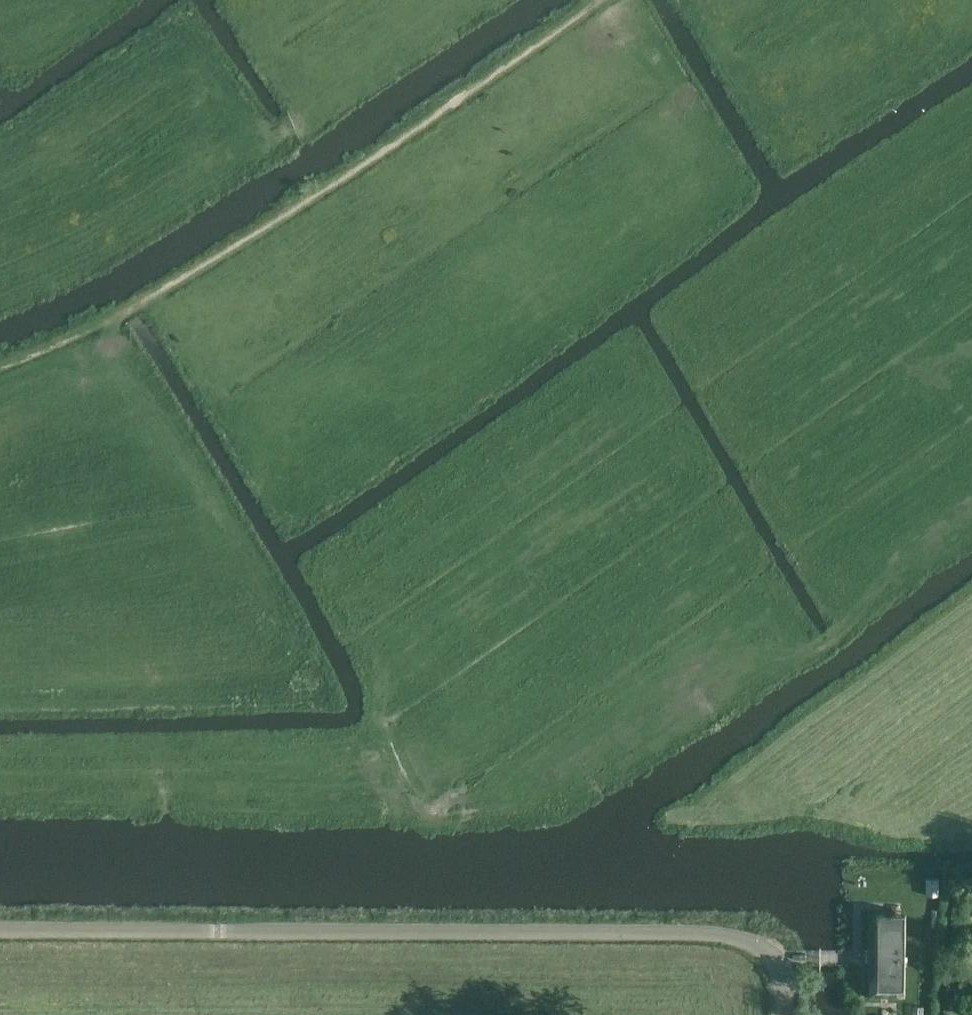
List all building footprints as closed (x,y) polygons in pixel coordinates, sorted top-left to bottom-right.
[(870,912),(870,996),(906,997),(906,912),(870,912)]
